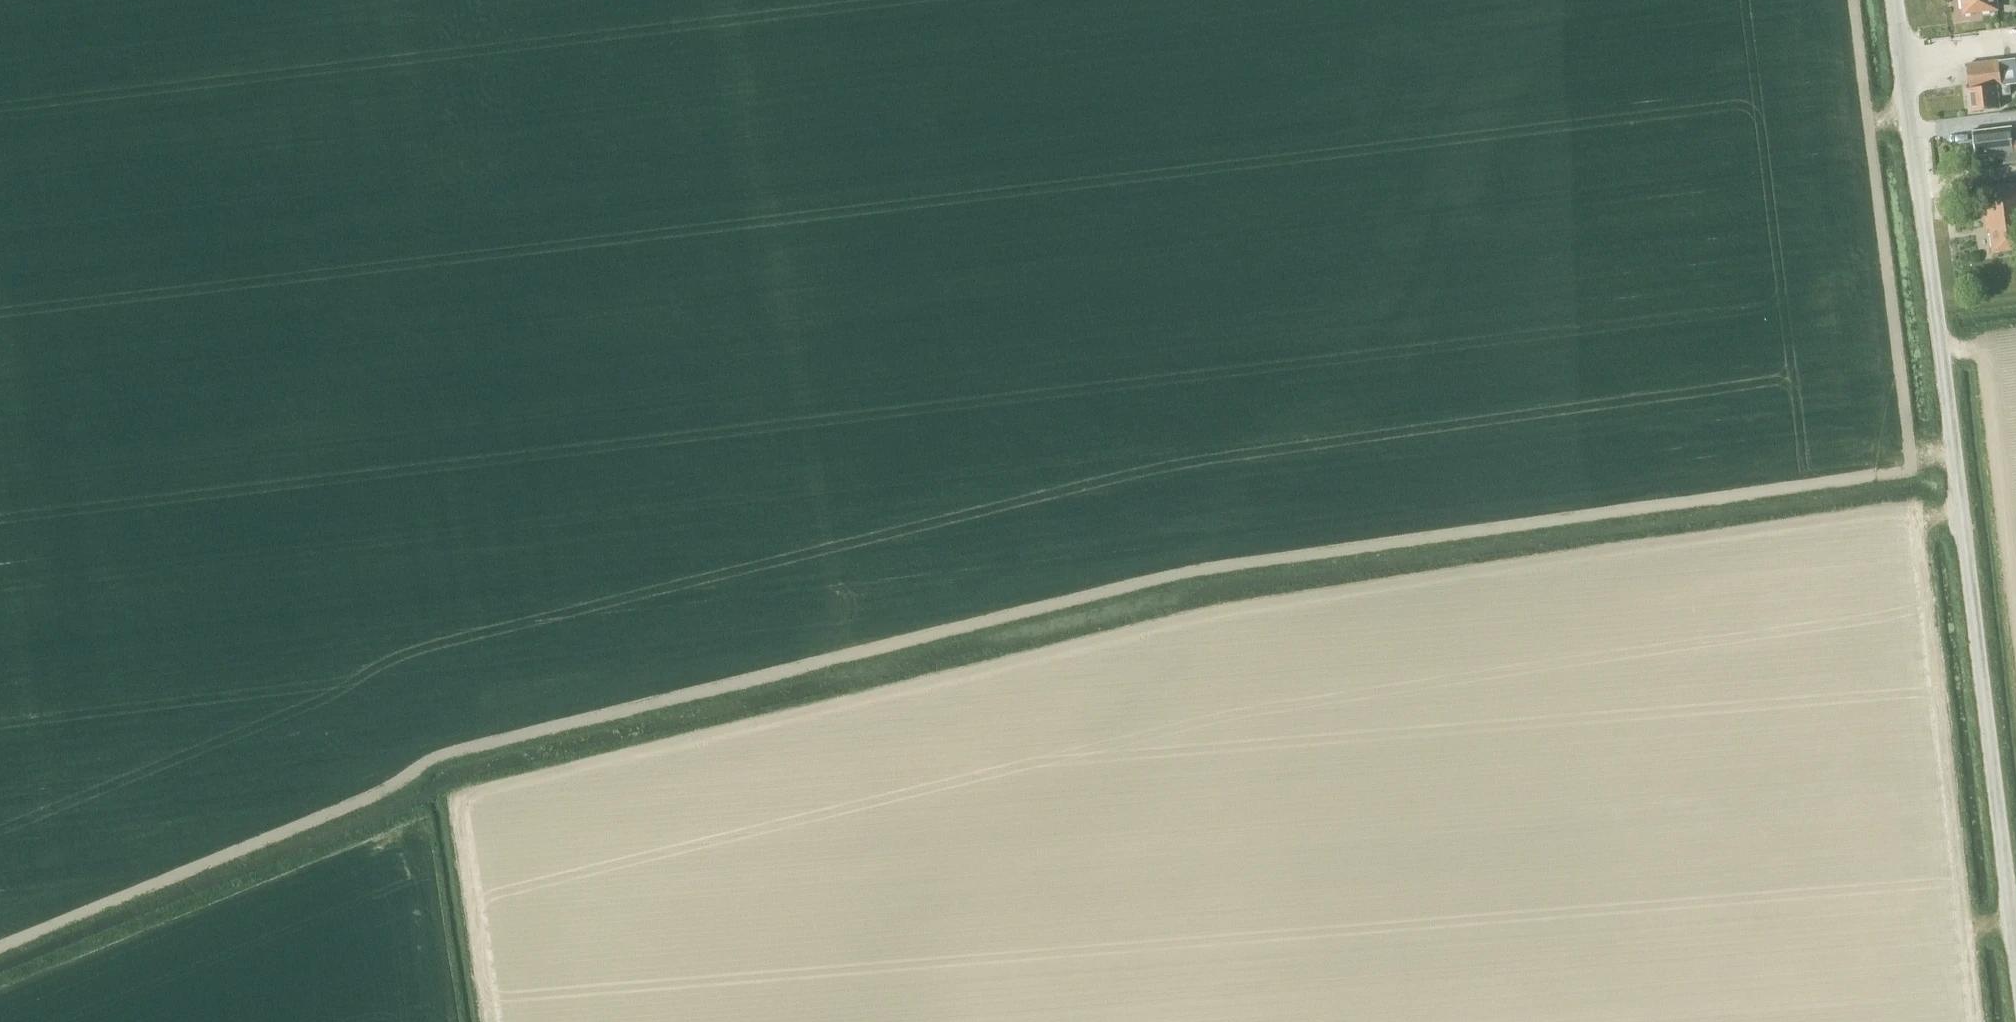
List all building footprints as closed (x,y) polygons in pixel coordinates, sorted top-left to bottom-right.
[(1963,13),(1997,9),(1996,0),(1962,0),(1963,13)] [(2015,83),(2015,65),(2015,59),(1967,65),(1970,89),(1969,89),(1972,112),(2000,108),(1998,96),(2010,95),(2009,84),(2015,83)] [(2003,153),(2004,164),(2015,163),(2015,127),(2011,128),(1975,132),(1976,141),(1973,143),(1974,150),(1977,151),(1978,156),(2003,153)] [(1981,188),(1986,229),(1990,228),(1993,252),(2015,249),(2015,184),(1981,188)]
